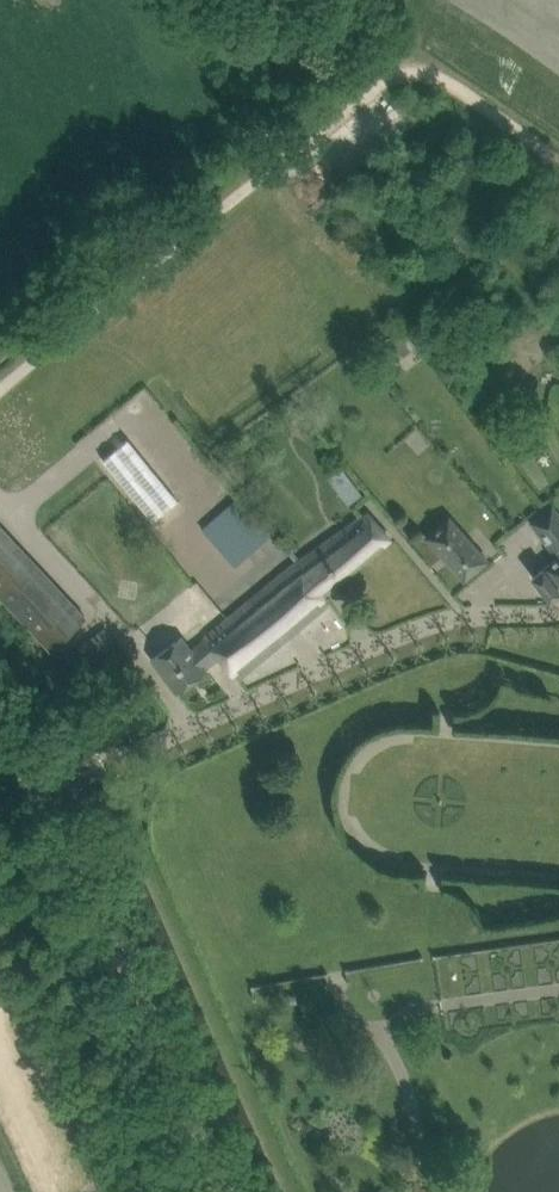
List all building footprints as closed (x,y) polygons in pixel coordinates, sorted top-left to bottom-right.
[(411,349),(396,329),(380,341),(395,361),(411,349)] [(128,439),(103,459),(153,520),(178,500),(128,439)] [(353,481),(339,491),(349,504),(363,494),(353,481)] [(239,496),(203,529),(236,565),(272,533),(239,496)] [(533,577),(551,601),(558,595),(558,513),(553,505),(531,521),(544,539),(545,538),(558,557),(533,577)] [(171,645),(152,659),(177,693),(208,671),(206,668),(220,657),(238,679),(329,603),(323,595),(391,539),(375,520),(369,513),(368,512),(313,549),(192,649),(182,636),(171,645)] [(427,536),(465,579),(487,560),(450,517),(427,536)] [(51,652),(86,620),(0,525),(0,596),(51,652)]
